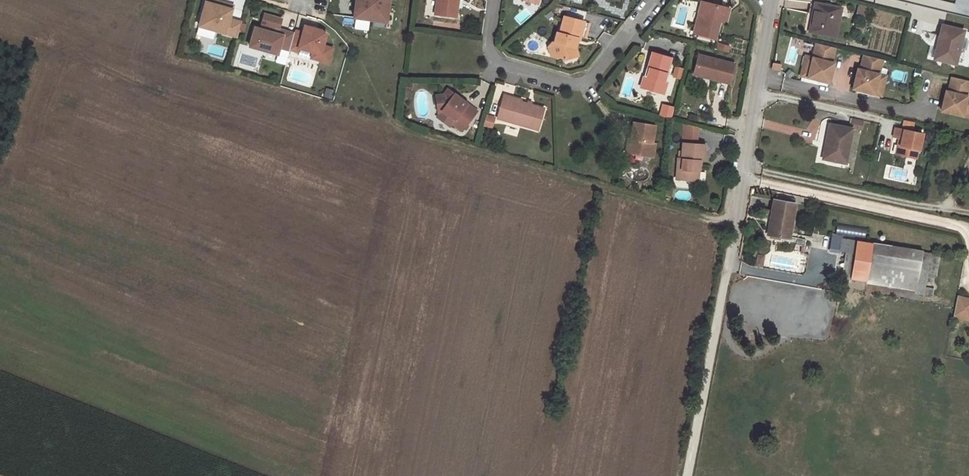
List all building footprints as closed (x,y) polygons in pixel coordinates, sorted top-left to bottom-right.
[(197,27),(207,30),(208,26),(215,28),(214,32),(236,38),(240,24),(228,20),(232,8),(220,4),(219,8),(214,6),(215,3),(206,0),(205,0),(197,27)] [(352,18),(385,22),(388,0),(355,0),(352,18)] [(433,15),(451,18),(453,0),(435,0),(433,15)] [(725,8),(703,2),(695,33),(716,39),(721,22),(725,8)] [(809,31),(835,36),(840,9),(815,4),(809,31)] [(857,13),(864,15),(866,9),(859,7),(857,13)] [(731,10),(725,8),(721,22),(727,24),(731,10)] [(253,29),(248,47),(276,55),(278,49),(288,52),(289,49),(293,36),(281,32),(280,37),(273,35),(274,30),(277,31),(280,21),(263,16),(260,26),(261,26),(259,31),(253,29)] [(559,24),(554,42),(552,42),(556,58),(561,56),(562,60),(577,56),(574,47),(576,39),(579,39),(579,37),(583,38),(587,23),(564,17),(562,24),(559,24)] [(294,30),(293,36),(289,49),(297,52),(298,48),(313,52),(320,54),(318,60),(327,63),(332,49),(322,46),(326,34),(320,31),(304,26),(302,32),(294,30)] [(942,26),(934,59),(955,64),(963,31),(942,26)] [(552,42),(548,47),(550,56),(556,58),(552,42)] [(835,47),(817,43),(813,57),(811,67),(804,65),(801,75),(829,82),(834,63),(831,62),(835,47)] [(729,52),(730,47),(717,44),(716,49),(729,52)] [(313,52),(311,58),(318,60),(320,54),(313,52)] [(673,59),(655,54),(651,69),(652,70),(646,90),(666,95),(669,84),(666,83),(673,59)] [(879,74),(883,59),(865,55),(861,69),(858,69),(853,88),(881,95),(884,85),(877,83),(879,74)] [(734,65),(698,56),(693,75),(729,85),(734,65)] [(813,57),(806,56),(804,65),(811,67),(813,57)] [(782,63),(774,62),(772,70),(780,71),(782,63)] [(649,69),(643,89),(646,90),(652,70),(651,69),(649,69)] [(877,83),(884,85),(886,76),(879,74),(877,83)] [(968,88),(968,81),(952,77),(949,91),(946,91),(941,110),(968,117),(968,104),(965,103),(967,96),(968,88)] [(443,94),(435,96),(436,104),(440,104),(441,111),(453,120),(451,123),(462,131),(477,111),(448,89),(443,94)] [(521,100),(504,95),(497,119),(538,130),(544,109),(520,102),(521,100)] [(440,104),(436,104),(438,114),(439,114),(451,123),(453,120),(441,111),(440,104)] [(674,106),(662,104),(660,115),(671,118),(674,106)] [(494,116),(486,114),(483,125),(491,128),(494,116)] [(864,121),(854,119),(851,129),(853,129),(862,131),(864,121)] [(655,126),(632,123),(630,139),(629,143),(627,143),(625,154),(652,158),(655,144),(652,143),(655,126)] [(822,158),(845,163),(853,129),(851,129),(829,124),(825,142),(828,142),(827,148),(825,147),(822,158)] [(683,144),(696,145),(698,129),(684,125),(682,144),(683,144)] [(923,133),(895,127),(894,136),(899,137),(902,137),(900,145),(903,146),(901,154),(916,158),(918,149),(920,149),(923,133)] [(696,145),(683,144),(681,159),(678,159),(677,168),(679,168),(681,170),(680,180),(697,182),(699,169),(697,167),(698,161),(703,162),(705,146),(696,145)] [(767,235),(788,239),(795,205),(774,200),(767,235)] [(866,281),(872,244),(841,239),(840,251),(855,253),(851,278),(866,281)] [(915,290),(921,252),(872,244),(866,281),(866,282),(915,290)] [(957,297),(953,317),(968,320),(968,300),(957,297)]
